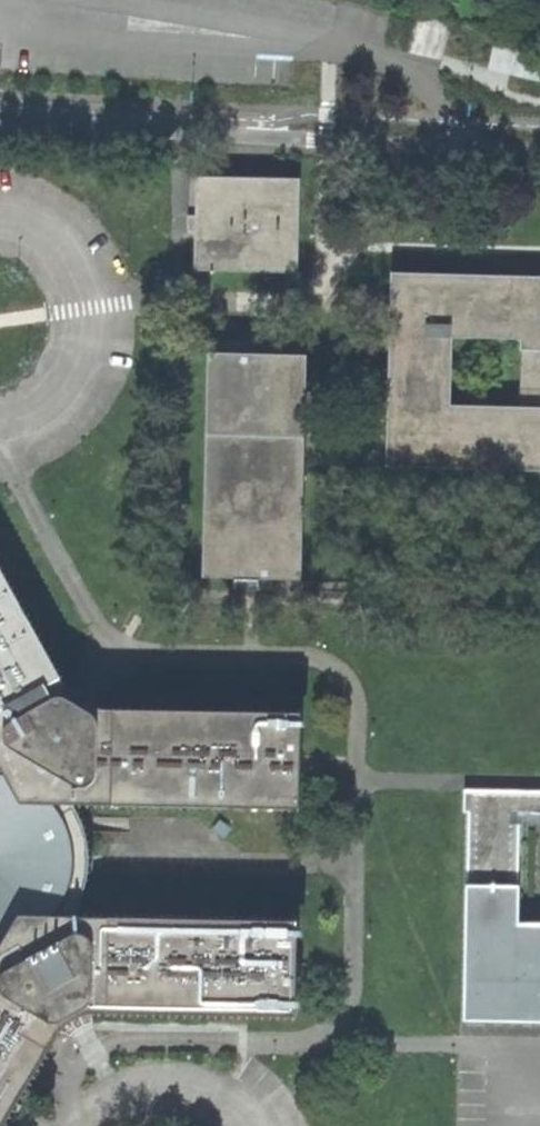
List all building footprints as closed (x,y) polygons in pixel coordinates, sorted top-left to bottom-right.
[(436,62),(449,64),(454,36),(440,34),(436,62)] [(498,44),(491,75),(539,85),(539,52),(498,44)] [(195,271),(299,272),(300,180),(196,178),(195,271)] [(393,275),(392,305),(387,467),(539,470),(539,278),(393,275)] [(206,578),(301,580),(306,357),(257,354),(209,355),(206,578)] [(296,1019),(297,971),(298,923),(74,918),(74,914),(81,901),(87,884),(90,866),(89,863),(89,850),(86,831),(77,810),(300,812),(301,764),(303,715),(103,707),(97,705),(90,704),(82,700),(73,693),(68,689),(0,567),(0,1125),(5,1125),(18,1105),(61,1032),(65,1028),(72,1022),(79,1017),(87,1013),(95,1011),(296,1019)] [(539,1025),(539,928),(513,927),(515,815),(498,815),(498,794),(460,793),(459,815),(464,815),(461,1023),(539,1025)] [(526,794),(498,794),(498,815),(515,815),(525,815),(526,794)] [(539,815),(539,794),(526,794),(525,815),(539,815)]
